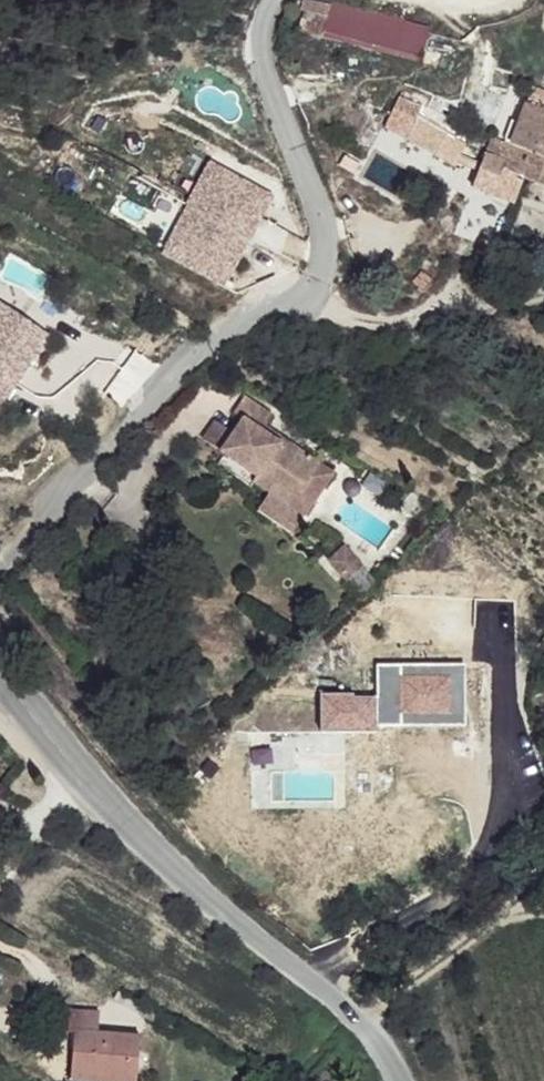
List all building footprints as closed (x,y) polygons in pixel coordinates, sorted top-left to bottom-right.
[(351,11),(309,1),(306,13),(313,15),(308,35),(357,47),(417,59),(431,62),(437,29),(351,11)] [(417,59),(357,47),(417,63),(417,59)] [(417,59),(417,63),(468,75),(470,70),(431,62),(417,59)] [(427,99),(404,92),(388,129),(457,169),(464,144),(454,138),(420,117),(426,101),(427,99)] [(461,126),(426,101),(420,117),(454,138),(461,126)] [(475,187),(515,204),(526,179),(543,139),(543,110),(529,106),(513,147),(481,139),(476,156),(484,158),(475,187)] [(543,139),(526,179),(541,185),(543,186),(543,139)] [(233,435),(221,455),(255,479),(251,485),(267,497),(273,488),(294,501),(318,467),(280,442),(276,449),(259,435),(264,429),(271,416),(243,398),(232,415),(243,421),(233,435)] [(217,424),(204,443),(221,455),(233,435),(217,424)] [(264,429),(259,435),(276,449),(280,442),(264,429)] [(273,488),(267,497),(288,510),(294,501),(273,488)] [(346,550),(330,564),(345,584),(361,570),(346,550)] [(65,1008),(64,1029),(72,1029),(70,1070),(98,1074),(99,1080),(104,1080),(135,1080),(140,1034),(97,1029),(97,1012),(65,1008)]
